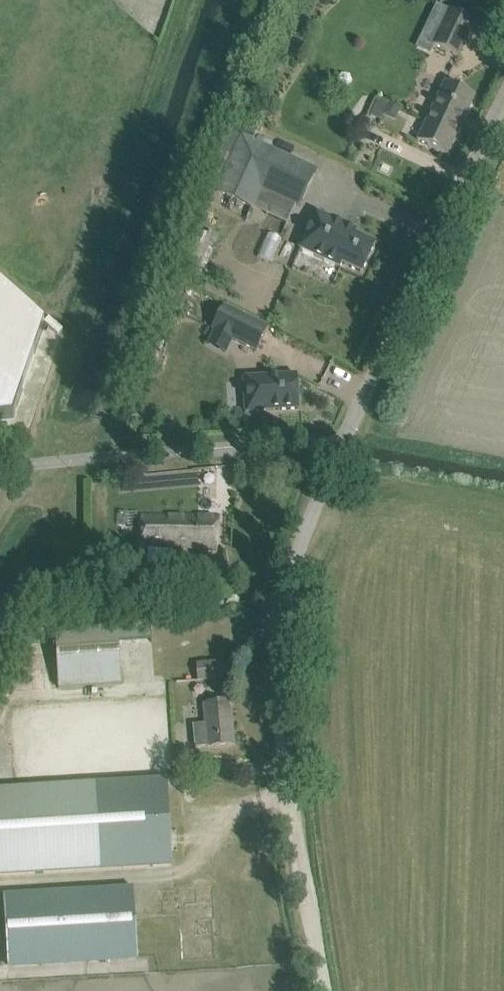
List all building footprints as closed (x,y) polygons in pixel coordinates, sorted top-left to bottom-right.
[(149,27),(167,6),(160,0),(116,0),(149,27)] [(475,21),(457,13),(449,9),(433,44),(458,57),(475,21)] [(475,96),(457,87),(445,82),(417,141),(447,155),(475,96)] [(377,99),(369,116),(380,121),(383,115),(396,120),(401,109),(377,99)] [(299,206),(309,184),(315,171),(242,137),(217,191),(252,208),(261,188),(299,206)] [(354,236),(356,232),(315,213),(310,225),(298,250),(339,269),(341,265),(361,274),(374,245),(354,236)] [(13,418),(45,324),(0,284),(0,420),(13,418)] [(256,351),(267,329),(268,328),(223,306),(211,329),(256,351)] [(243,378),(245,412),(299,409),(297,375),(243,378)] [(152,546),(196,548),(216,550),(219,516),(142,516),(142,536),(140,548),(151,548),(152,546)] [(188,585),(208,583),(228,581),(226,560),(187,563),(188,585)] [(58,687),(122,683),(118,620),(54,625),(58,687)] [(227,664),(197,665),(197,679),(228,678),(227,664)] [(196,748),(214,746),(234,745),(231,702),(205,704),(207,724),(194,725),(196,748)] [(172,865),(167,780),(0,789),(0,876),(172,865)] [(86,871),(48,873),(48,888),(87,886),(86,871)] [(7,965),(138,958),(133,888),(3,895),(7,965)] [(180,927),(183,972),(216,970),(214,931),(216,931),(214,896),(178,898),(178,900),(162,901),(164,928),(180,927)]
